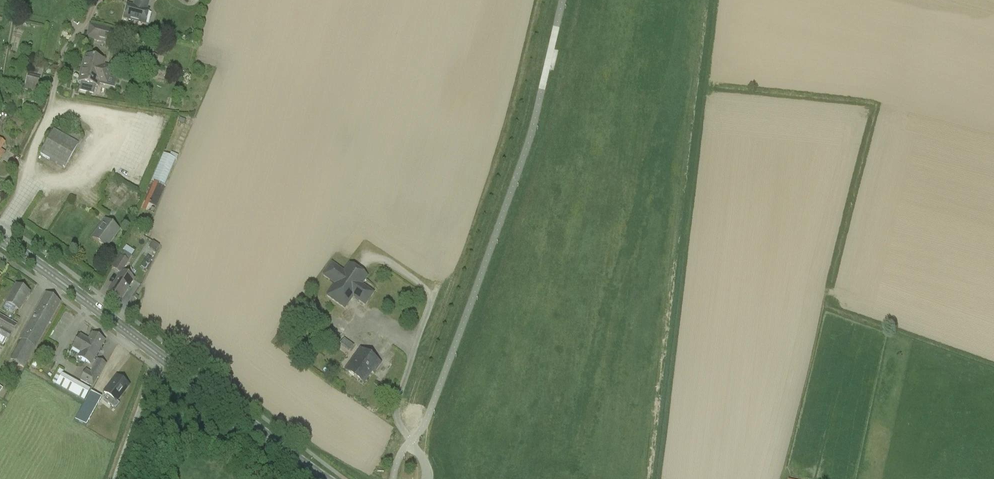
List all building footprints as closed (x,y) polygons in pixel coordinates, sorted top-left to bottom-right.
[(124,19),(145,25),(149,11),(146,10),(149,0),(135,0),(133,7),(127,5),(124,19)] [(93,40),(110,45),(113,30),(97,26),(93,40)] [(157,64),(159,56),(150,54),(148,61),(157,64)] [(104,60),(85,56),(81,69),(109,76),(111,67),(103,65),(104,60)] [(98,86),(99,82),(107,84),(109,76),(81,69),(78,82),(81,82),(79,91),(94,95),(96,86),(98,86)] [(26,83),(39,86),(41,78),(28,75),(26,83)] [(50,90),(52,77),(42,76),(40,88),(50,90)] [(53,132),(40,155),(64,169),(77,145),(53,132)] [(155,209),(176,157),(164,153),(143,204),(155,209)] [(113,195),(109,201),(114,204),(118,199),(113,195)] [(92,237),(106,248),(119,230),(105,220),(92,237)] [(108,291),(121,300),(134,280),(123,272),(129,262),(132,257),(123,251),(120,256),(121,257),(113,269),(120,273),(108,291)] [(153,260),(148,257),(141,267),(147,271),(153,260)] [(344,272),(332,263),(323,275),(335,284),(326,296),(345,309),(353,297),(365,305),(374,293),(362,285),(367,277),(349,264),(344,272)] [(16,285),(6,303),(19,310),(29,292),(16,285)] [(45,294),(20,338),(22,340),(10,360),(23,368),(60,302),(45,294)] [(0,315),(0,328),(1,329),(0,331),(0,342),(5,344),(7,340),(9,341),(18,325),(0,315)] [(80,335),(73,348),(81,352),(78,357),(90,365),(105,341),(92,333),(88,340),(80,335)] [(363,383),(371,372),(373,373),(380,363),(360,349),(353,359),(355,360),(347,372),(363,383)] [(98,360),(91,373),(86,370),(80,381),(92,388),(93,387),(98,379),(99,379),(107,365),(98,360)] [(59,369),(52,383),(56,385),(64,372),(59,369)] [(116,375),(103,392),(116,402),(129,385),(116,375)] [(72,394),(78,398),(84,387),(78,383),(72,394)] [(91,392),(75,420),(86,426),(101,398),(91,392)]
